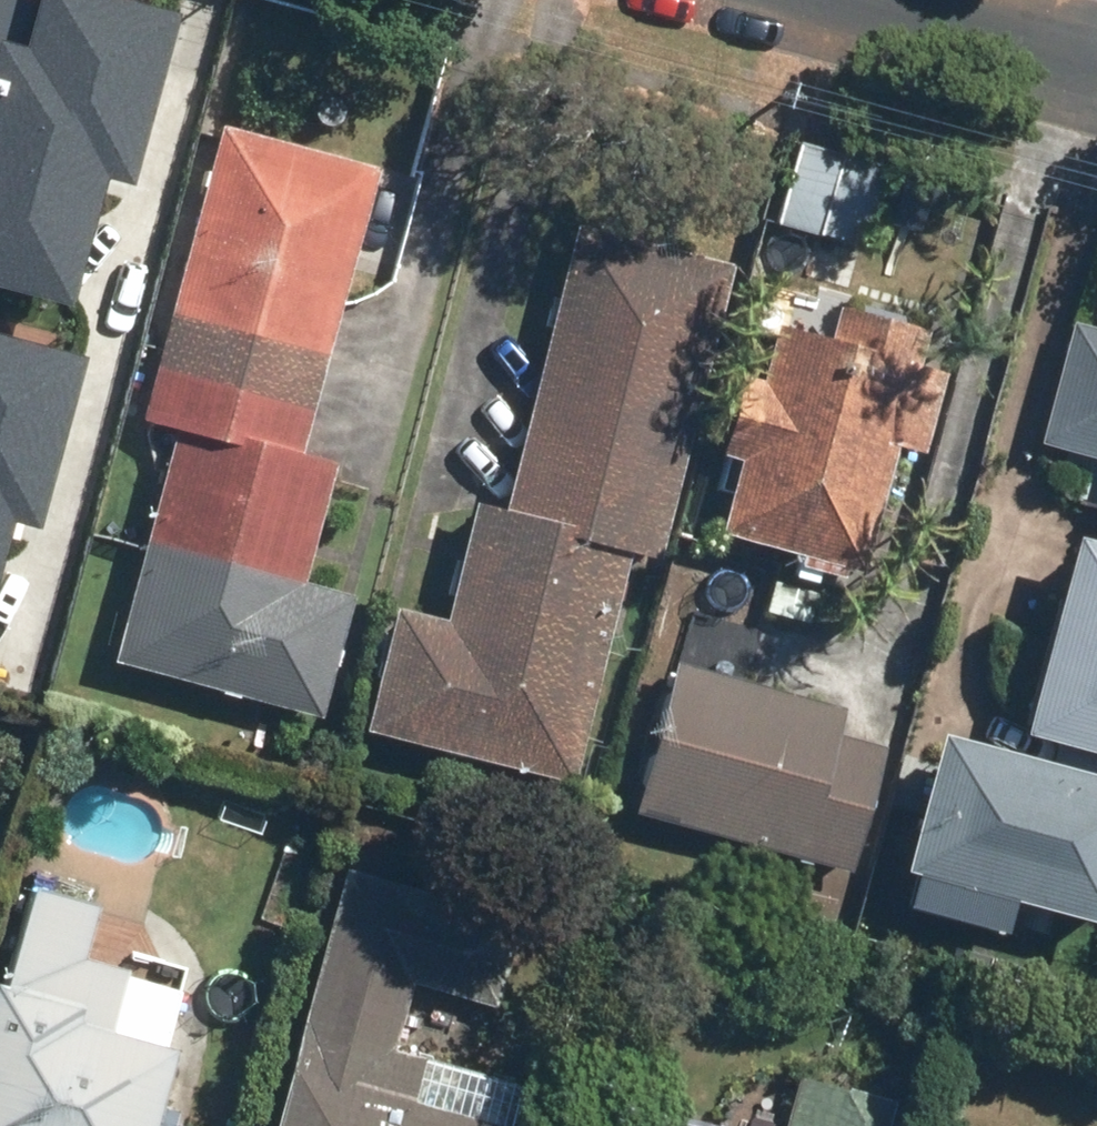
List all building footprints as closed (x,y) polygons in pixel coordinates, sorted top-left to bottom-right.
[(0,22),(0,262),(1,262),(9,240),(108,264),(157,60),(0,22)] [(375,155),(228,117),(153,414),(304,453),(375,155)] [(726,263),(571,217),(501,496),(658,538),(726,263)] [(931,359),(778,311),(732,527),(861,557),(931,359)] [(1076,315),(1048,436),(1096,453),(1096,321),(1076,315)] [(328,464),(172,425),(111,661),(312,712),(344,587),(291,562),(328,464)] [(0,438),(0,602),(42,609),(68,469),(0,438)] [(639,567),(478,504),(450,611),(419,602),(397,729),(578,777),(639,567)] [(1087,538),(1036,714),(1096,731),(1096,541),(1087,538)] [(841,693),(679,654),(642,809),(847,858),(874,746),(827,725),(841,693)] [(954,736),(922,852),(1096,901),(1096,776),(954,736)] [(350,859),(272,1125),(502,1125),(548,962),(350,859)] [(32,902),(0,1019),(0,1125),(155,1125),(177,1044),(101,1023),(127,928),(32,902)] [(902,1105),(803,1081),(790,1125),(894,1125),(902,1105)]
